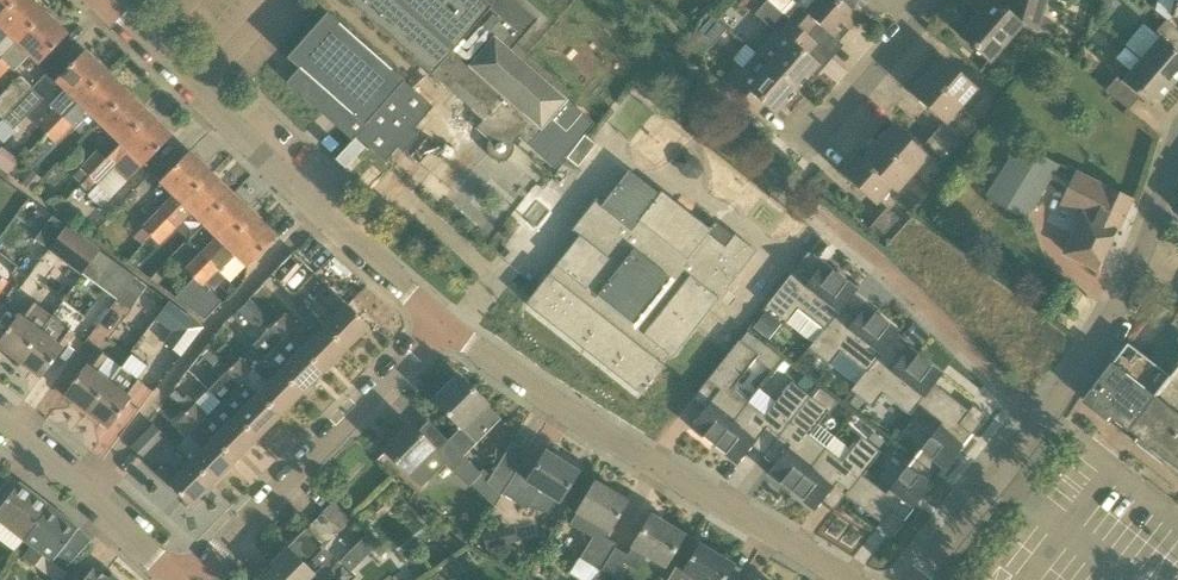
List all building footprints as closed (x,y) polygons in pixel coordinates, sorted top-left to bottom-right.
[(47,13),(33,0),(17,0),(0,17),(0,26),(17,43),(18,43),(47,13)] [(17,0),(0,0),(0,17),(17,0)] [(446,86),(450,89),(457,81),(479,101),(458,124),(471,136),(477,129),(490,140),(489,142),(488,144),(487,146),(487,148),(487,150),(488,152),(489,154),(490,156),(492,158),(493,159),(495,160),(497,161),(499,161),(501,161),(504,161),(506,160),(508,159),(509,158),(511,157),(512,155),(513,153),(514,151),(514,149),(514,147),(513,144),(519,137),(529,146),(568,101),(511,51),(538,19),(517,0),(348,0),(446,86)] [(809,36),(768,0),(756,14),(775,31),(768,39),(781,51),(769,64),(797,90),(819,65),(808,55),(817,44),(809,36)] [(768,0),(809,36),(819,25),(834,38),(844,26),(850,31),(857,22),(833,0),(768,0)] [(857,22),(865,13),(860,8),(867,0),(833,0),(857,22)] [(1007,13),(992,0),(991,0),(960,36),(989,61),(1020,24),(1038,29),(1046,0),(1011,0),(1007,13)] [(30,56),(40,64),(69,34),(47,13),(18,43),(17,43),(2,58),(3,59),(0,61),(0,78),(10,67),(15,72),(30,56)] [(385,162),(434,107),(404,81),(405,81),(328,13),(287,59),(299,69),(287,83),(340,130),(353,141),(357,136),(385,162)] [(1172,86),(1177,80),(1177,30),(1166,20),(1155,32),(1150,28),(1131,50),(1141,59),(1172,86)] [(47,135),(108,72),(86,51),(56,81),(65,90),(50,106),(54,110),(38,127),(47,135)] [(797,90),(769,64),(756,54),(744,68),(743,67),(724,89),(755,115),(764,105),(775,115),(797,90)] [(962,106),(978,88),(942,57),(926,75),(962,106)] [(1160,101),(1172,86),(1141,59),(1122,81),(1117,77),(1105,90),(1129,110),(1140,97),(1148,104),(1155,97),(1160,101)] [(92,131),(129,93),(108,72),(47,135),(56,144),(80,119),(92,131)] [(946,124),(962,106),(926,75),(910,93),(946,124)] [(33,89),(20,77),(0,98),(0,116),(3,119),(33,89)] [(3,119),(4,120),(0,124),(0,139),(5,144),(19,129),(17,126),(43,99),(33,89),(3,119)] [(122,144),(151,114),(129,93),(92,131),(100,123),(122,144)] [(151,114),(122,144),(106,160),(115,169),(128,182),(173,136),(151,114)] [(913,175),(929,157),(892,125),(877,143),(913,175)] [(945,159),(958,145),(939,128),(926,143),(945,159)] [(596,145),(588,138),(585,136),(567,158),(579,167),(596,145)] [(1023,142),(989,197),(1027,221),(1061,165),(1023,142)] [(897,193),(913,175),(877,143),(868,154),(862,149),(855,156),(891,187),(897,193)] [(89,178),(106,160),(97,151),(80,168),(81,169),(74,177),(81,184),(89,178)] [(143,245),(212,173),(190,152),(161,182),(174,195),(141,229),(142,230),(135,237),(143,245)] [(875,205),(891,187),(855,156),(840,174),(875,205)] [(106,160),(89,178),(98,187),(115,169),(106,160)] [(499,228),(520,188),(470,162),(449,202),(499,228)] [(733,237),(715,223),(710,229),(662,191),(659,194),(629,171),(601,207),(679,269),(634,326),(587,288),(610,259),(580,236),(526,304),(643,396),(667,366),(662,362),(668,354),(673,358),(726,290),(757,251),(735,234),(733,237)] [(205,225),(234,195),(212,173),(143,245),(151,252),(158,245),(159,246),(192,212),(205,225)] [(1082,223),(1067,254),(1102,270),(1135,199),(1079,173),(1063,204),(1079,212),(1086,215),(1082,223)] [(226,245),(255,215),(234,195),(205,225),(226,245)] [(882,238),(899,218),(887,208),(870,228),(882,238)] [(237,255),(248,266),(277,237),(255,215),(226,245),(211,261),(195,278),(194,277),(176,297),(193,310),(206,322),(224,303),(211,290),(208,293),(201,287),(217,269),(220,272),(237,255)] [(66,226),(53,216),(36,240),(50,249),(66,226)] [(66,226),(50,249),(83,274),(100,251),(66,226)] [(211,261),(203,253),(186,270),(194,277),(195,278),(211,261)] [(1019,375),(1049,333),(954,253),(927,278),(1019,375)] [(824,330),(842,308),(843,308),(857,291),(823,264),(806,285),(792,274),(766,306),(813,343),(824,330)] [(134,277),(123,268),(106,291),(117,300),(134,277)] [(2,278),(0,277),(0,293),(8,283),(2,278)] [(131,309),(148,287),(134,277),(117,300),(131,309)] [(324,327),(347,350),(369,327),(334,292),(325,302),(337,314),(324,327)] [(19,362),(52,316),(41,308),(42,308),(31,299),(0,341),(0,348),(19,362)] [(252,300),(235,307),(243,328),(260,321),(252,300)] [(181,357),(204,327),(169,302),(156,319),(172,332),(164,344),(181,357)] [(891,344),(899,332),(866,306),(856,318),(843,308),(842,308),(824,330),(813,343),(809,348),(830,364),(841,351),(866,371),(867,372),(890,343),(891,344)] [(288,336),(289,336),(297,327),(284,315),(275,324),(288,336)] [(76,334),(65,326),(52,316),(19,362),(41,379),(76,334)] [(289,336),(288,336),(275,324),(267,332),(279,344),(265,358),(279,372),(302,395),(324,372),(302,350),(302,349),(289,336)] [(324,372),(347,350),(324,327),(302,349),(302,350),(324,372)] [(714,446),(749,402),(733,389),(758,355),(739,341),(708,380),(720,390),(691,427),(714,446)] [(912,361),(891,344),(890,343),(867,372),(866,371),(851,390),(872,407),(883,393),(911,414),(919,404),(918,404),(934,384),(935,384),(942,375),(917,355),(912,361)] [(1174,377),(1151,360),(1130,343),(1094,390),(1095,390),(1087,401),(1127,433),(1127,434),(1129,435),(1174,377)] [(87,412),(121,367),(110,382),(96,371),(107,356),(98,350),(64,396),(87,412)] [(302,395),(279,372),(267,384),(254,371),(252,372),(240,359),(231,368),(280,417),(302,395)] [(87,412),(109,429),(143,383),(121,367),(87,412)] [(258,439),(280,417),(231,368),(222,377),(234,389),(221,402),(258,439)] [(469,451),(476,444),(501,419),(488,406),(488,405),(458,375),(433,401),(462,430),(466,434),(459,442),(469,451)] [(1177,379),(1174,377),(1129,435),(1169,467),(1177,456),(1177,377),(1177,379)] [(773,444),(811,396),(792,382),(766,415),(749,402),(714,446),(738,464),(761,435),(773,444)] [(969,412),(935,384),(934,384),(918,404),(919,404),(943,423),(914,459),(938,477),(972,434),(959,425),(969,412)] [(792,492),(827,448),(810,435),(828,410),(811,396),(773,444),(784,453),(768,473),(792,492)] [(236,462),(186,412),(182,408),(171,397),(156,412),(172,428),(178,422),(190,434),(188,435),(202,449),(190,461),(213,484),(236,462)] [(236,462),(258,439),(221,402),(208,415),(195,402),(186,412),(236,462)] [(153,424),(131,447),(145,460),(167,437),(153,424)] [(483,474),(468,460),(448,440),(437,452),(410,425),(384,450),(407,472),(422,487),(446,463),(470,486),(483,474)] [(862,474),(863,475),(881,452),(862,437),(843,461),(827,448),(792,492),(815,511),(833,487),(844,496),(845,495),(846,495),(862,474)] [(502,494),(517,473),(529,452),(512,442),(487,481),(501,496),(502,494)] [(517,473),(502,494),(527,509),(539,490),(560,503),(578,472),(546,452),(528,480),(517,473)] [(1169,467),(1177,474),(1177,456),(1169,467)] [(904,520),(938,477),(914,459),(887,493),(863,475),(862,474),(846,495),(881,523),(892,510),(904,520)] [(191,507),(213,484),(190,461),(177,474),(165,461),(156,471),(191,507)] [(601,571),(616,548),(618,544),(606,537),(628,502),(594,482),(570,524),(593,538),(580,557),(601,571)] [(50,506),(19,483),(0,508),(0,524),(23,541),(50,506)] [(334,501),(322,513),(340,530),(351,519),(334,501)] [(75,558),(92,541),(79,529),(50,506),(23,541),(30,547),(23,557),(35,567),(36,566),(54,579),(63,579),(72,570),(68,566),(75,558)] [(651,516),(633,548),(647,556),(665,567),(684,535),(651,516)] [(483,534),(487,550),(518,542),(514,526),(483,534)] [(264,579),(308,579),(313,574),(322,565),(329,566),(330,564),(329,558),(332,554),(306,529),(272,564),(275,567),(263,579),(264,579)] [(346,571),(374,546),(362,534),(335,559),(346,571)] [(733,565),(699,545),(683,571),(698,579),(724,579),(733,565)] [(616,548),(601,571),(596,579),(621,579),(616,577),(629,556),(616,548)] [(112,575),(108,579),(93,568),(84,579),(118,579),(112,575)]
